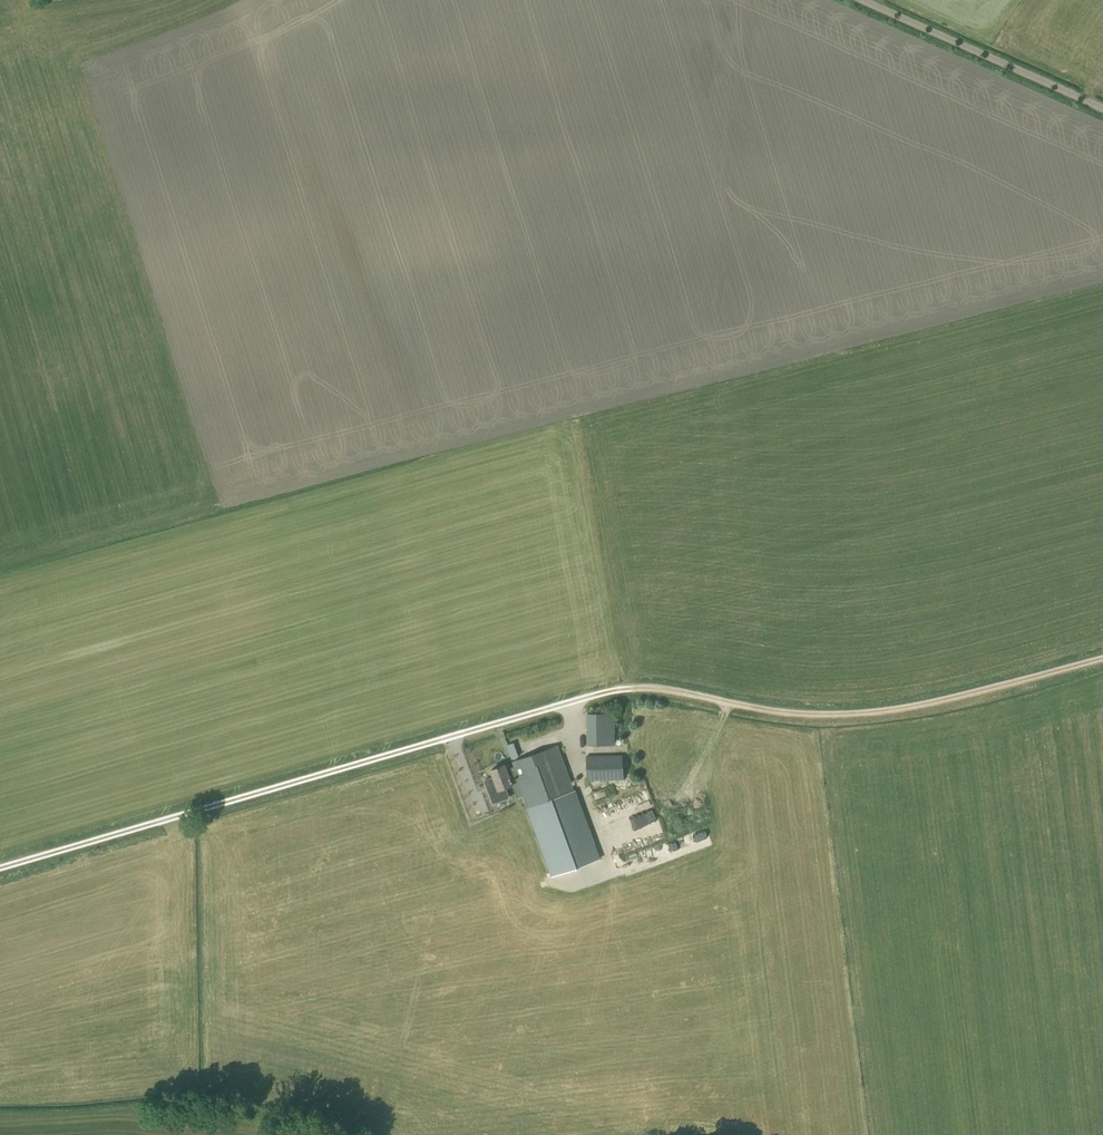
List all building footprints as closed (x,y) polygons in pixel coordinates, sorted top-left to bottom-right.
[(587,746),(615,745),(614,713),(586,713),(587,746)] [(518,733),(512,735),(520,757),(526,755),(518,733)] [(599,859),(574,791),(558,745),(547,749),(512,762),(529,808),(527,809),(552,877),(599,859)] [(587,781),(624,780),(623,755),(586,756),(587,781)] [(493,777),(484,781),(488,791),(489,791),(494,802),(509,796),(505,787),(512,785),(511,782),(518,779),(514,767),(506,770),(504,765),(491,770),(493,777)]
